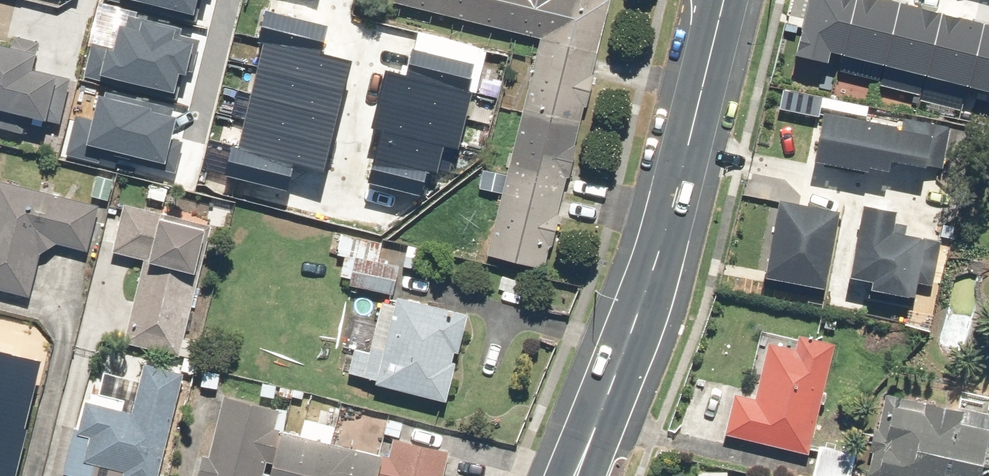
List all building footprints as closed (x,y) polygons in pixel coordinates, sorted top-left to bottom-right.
[(189,16),(193,0),(127,0),(189,16)] [(388,5),(532,41),(479,260),(540,274),(606,1),(603,0),(389,0),(388,5)] [(845,0),(798,0),(787,50),(988,96),(988,33),(845,0)] [(337,24),(266,6),(228,158),(298,176),(303,156),(329,163),(357,52),(331,46),(337,24)] [(122,10),(106,70),(178,88),(184,62),(189,64),(198,30),(122,10)] [(0,48),(0,118),(56,129),(67,77),(30,69),(35,43),(8,37),(5,49),(0,48)] [(462,146),(480,58),(414,45),(409,71),(389,67),(369,168),(437,181),(445,142),(462,146)] [(102,83),(88,139),(180,161),(186,136),(178,134),(183,114),(172,111),(174,101),(102,83)] [(932,189),(943,130),(900,122),(897,135),(812,118),(803,164),(932,189)] [(94,206),(0,186),(0,293),(29,299),(41,242),(84,251),(94,206)] [(172,357),(199,237),(153,227),(156,213),(119,204),(107,255),(140,262),(122,346),(172,357)] [(829,217),(771,206),(756,280),(814,292),(829,217)] [(930,288),(937,246),(882,237),(886,215),(854,210),(842,281),(863,284),(862,292),(908,300),(910,285),(930,288)] [(348,281),(346,288),(384,297),(392,267),(374,262),(379,243),(341,234),(335,258),(342,260),(337,279),(348,281)] [(373,322),(356,318),(342,376),(373,383),(372,389),(435,404),(446,356),(451,357),(461,315),(394,299),(391,309),(377,305),(373,322)] [(823,347),(761,334),(746,403),(730,399),(722,437),(800,454),(823,347)] [(43,348),(0,339),(0,475),(17,475),(43,348)] [(154,472),(166,475),(185,393),(172,390),(176,374),(141,366),(135,394),(107,388),(105,398),(85,393),(76,431),(66,429),(56,475),(153,475),(154,472)] [(375,459),(326,448),(330,429),(302,423),(298,438),(279,434),(283,416),(218,401),(205,457),(197,455),(192,475),(371,475),(375,459)] [(877,431),(869,430),(863,473),(870,474),(870,475),(976,475),(976,468),(988,470),(988,436),(982,435),(985,414),(881,402),(877,431)] [(371,475),(439,475),(445,451),(391,439),(386,462),(375,459),(371,475)] [(812,450),(810,475),(845,475),(847,453),(812,450)]
